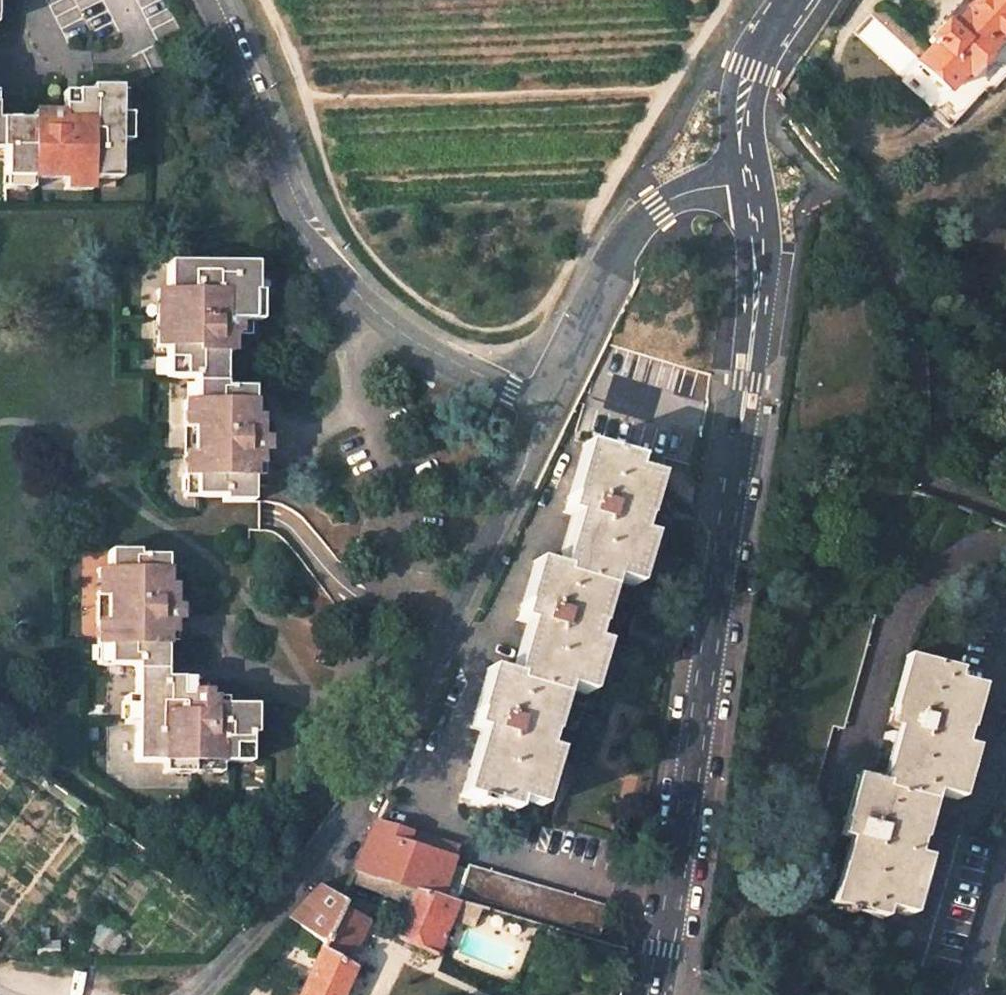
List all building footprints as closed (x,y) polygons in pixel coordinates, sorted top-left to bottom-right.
[(947,88),(969,62),(975,67),(1002,36),(1000,35),(1005,28),(1005,0),(973,0),(971,2),(969,0),(964,0),(930,39),(934,43),(918,62),(947,88)] [(1000,35),(1002,36),(975,67),(969,62),(947,88),(945,87),(932,103),(953,121),(989,80),(996,86),(1005,75),(1005,28),(1000,35)] [(15,135),(15,163),(40,163),(70,163),(99,162),(127,162),(127,126),(127,98),(127,72),(97,72),(97,76),(83,76),(84,92),(70,93),(70,99),(55,98),(55,108),(39,108),(4,109),(4,90),(0,90),(0,135),(15,135)] [(70,93),(84,92),(83,76),(78,76),(70,76),(70,93)] [(55,98),(39,98),(39,108),(55,108),(55,98)] [(127,98),(127,126),(139,126),(139,98),(127,98)] [(99,162),(70,163),(70,173),(99,172),(99,162)] [(40,163),(15,163),(15,173),(40,173),(40,163)] [(200,386),(200,408),(198,503),(223,505),(223,510),(251,511),(253,461),(265,460),(265,455),(265,445),(258,445),(258,438),(251,438),(251,425),(251,396),(224,395),(225,363),(225,350),(234,349),(233,345),(239,345),(240,316),(252,316),(253,303),(259,303),(260,276),(173,272),(173,299),(172,357),(171,385),(200,386)] [(159,299),(158,356),(172,357),(173,299),(159,299)] [(267,304),(259,303),(253,303),(252,316),(240,316),(239,345),(251,346),(251,331),(266,332),(266,320),(267,304)] [(585,398),(577,427),(691,462),(712,374),(604,338),(576,395),(585,398)] [(225,350),(225,363),(233,363),(234,349),(225,350)] [(200,408),(187,407),(184,502),(198,503),(200,408)] [(568,508),(578,511),(583,513),(567,567),(543,560),(531,602),(525,600),(523,609),(520,616),(535,620),(520,673),(497,667),(485,709),(479,707),(476,715),(474,724),(489,729),(469,792),(475,794),(473,799),(484,803),(485,797),(517,806),(520,797),(532,800),(553,732),(542,728),(554,690),(564,693),(567,684),(579,687),(598,623),(591,621),(601,584),(610,586),(612,577),(627,581),(646,516),(637,512),(649,470),(638,467),(641,457),(592,442),(577,494),(572,493),(570,500),(568,508)] [(265,460),(253,461),(252,483),(264,483),(265,460)] [(518,526),(514,534),(522,538),(526,530),(518,526)] [(504,553),(501,561),(509,565),(513,557),(504,553)] [(168,607),(167,595),(167,562),(141,561),(141,555),(110,554),(110,573),(110,670),(136,670),(136,701),(136,729),(143,729),(143,740),(136,740),(136,766),(164,766),(164,778),(219,778),(219,768),(250,768),(250,739),(258,739),(258,714),(228,714),(214,714),(213,705),(208,705),(208,700),(183,700),(184,685),(167,684),(167,648),(168,627),(180,627),(180,620),(180,612),(175,612),(175,608),(168,607)] [(99,572),(101,670),(110,670),(110,573),(99,572)] [(168,607),(175,608),(175,595),(167,595),(168,607)] [(167,648),(181,648),(180,627),(168,627),(167,648)] [(957,750),(962,734),(954,732),(966,690),(950,686),(953,677),(901,663),(887,715),(883,714),(880,728),(894,732),(878,784),(850,777),(839,820),(835,819),(829,836),(843,840),(823,907),(838,911),(836,915),(846,918),(847,915),(879,923),(883,912),(897,915),(914,856),(911,855),(915,845),(907,842),(917,807),(927,809),(929,799),(944,802),(960,751),(957,750)] [(195,685),(184,685),(183,700),(208,700),(208,686),(195,685)] [(127,701),(126,728),(136,729),(136,701),(127,701)] [(214,714),(228,714),(228,705),(213,705),(214,714)] [(404,763),(400,771),(408,775),(412,767),(404,763)] [(391,790),(387,798),(395,802),(399,794),(391,790)] [(351,868),(416,886),(457,898),(460,892),(604,934),(611,906),(467,862),(465,868),(450,864),(456,844),(373,822),(364,842),(351,868)] [(343,904),(346,900),(318,884),(302,902),(287,918),(325,942),(298,994),(342,994),(361,956),(353,951),(369,918),(343,904)] [(396,934),(434,954),(457,898),(416,886),(396,934)]
